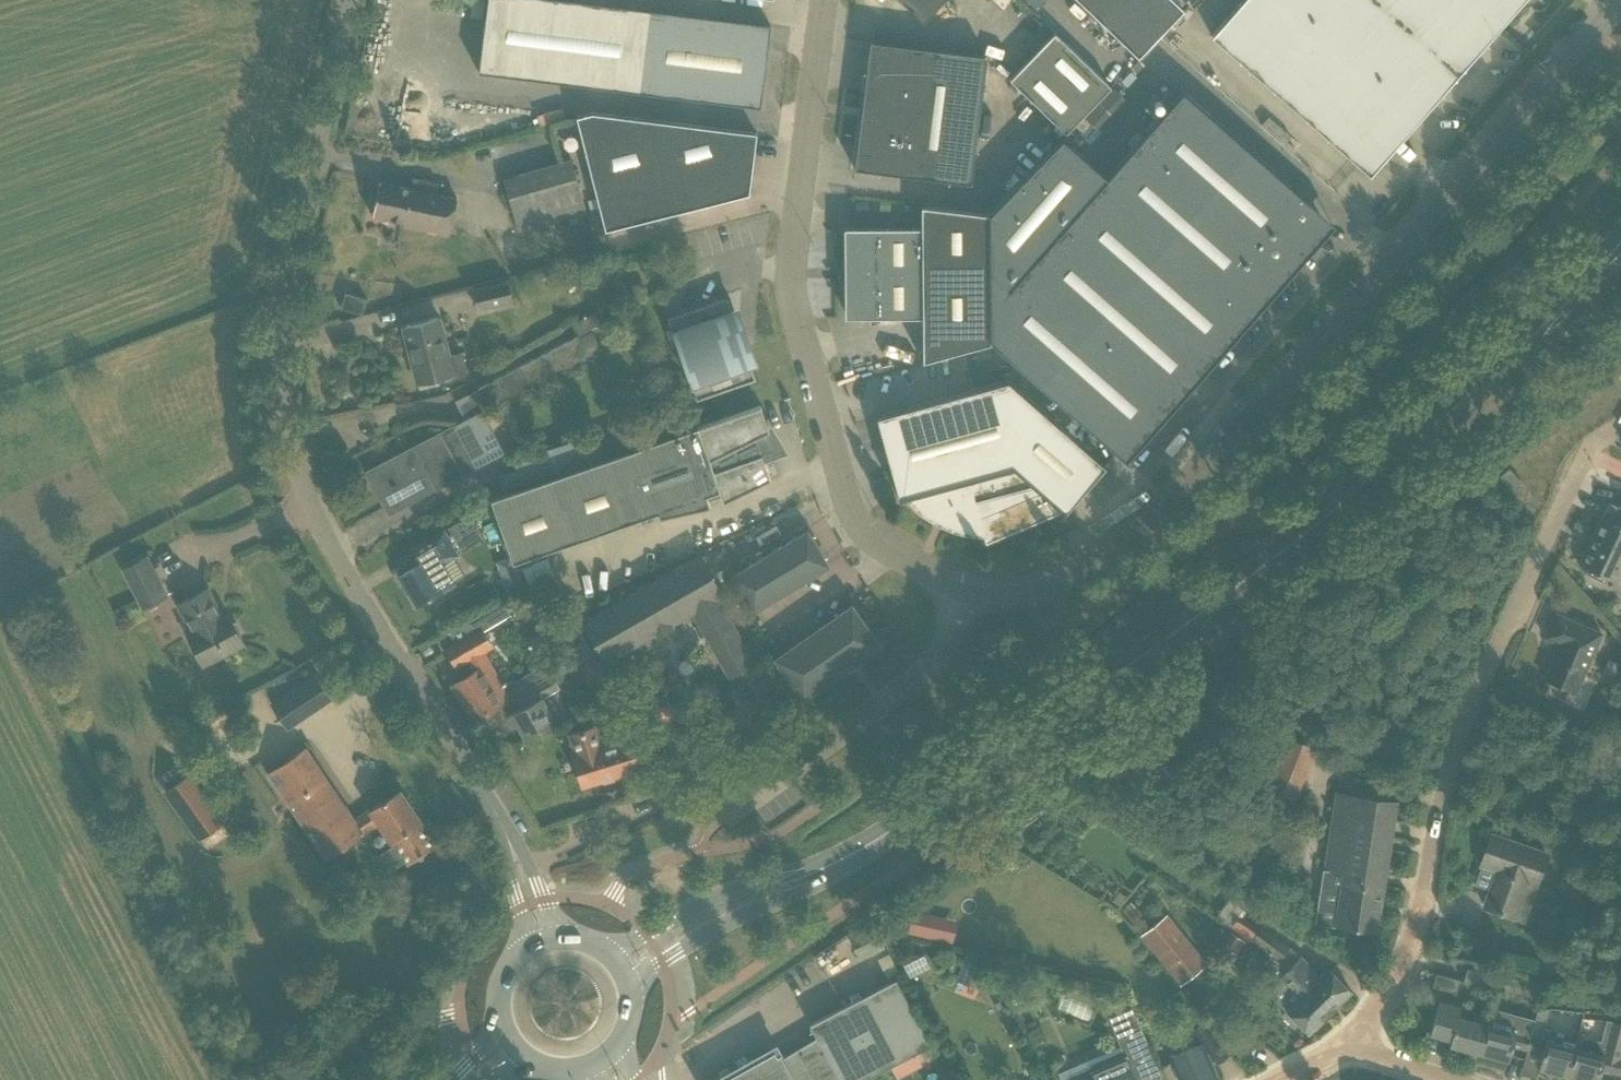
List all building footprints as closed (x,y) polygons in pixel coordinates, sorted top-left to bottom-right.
[(478,71),(637,91),(760,107),(770,25),(647,9),(575,0),(487,0),(478,71)] [(924,22),(945,0),(901,0),(924,22)] [(1037,10),(1046,0),(1027,0),(1037,10)] [(1139,59),(1185,11),(1173,0),(1078,0),(1139,59)] [(1212,37),(1370,176),(1526,0),(1245,0),(1212,37)] [(1055,33),(1010,79),(1066,133),(1111,87),(1055,33)] [(855,169),(971,184),(987,56),(871,41),(855,169)] [(1064,137),(990,215),(992,343),(1117,453),(1126,462),(1240,332),(1236,329),(1326,226),(1291,195),(1295,191),(1183,92),(1108,178),(1064,137)] [(676,213),(653,120),(593,112),(576,116),(605,231),(676,213)] [(653,120),(676,213),(750,194),(757,133),(653,120)] [(586,211),(572,161),(505,180),(519,231),(586,211)] [(448,236),(456,198),(379,181),(371,215),(404,222),(403,226),(448,236)] [(921,206),(921,228),(874,229),(874,231),(847,231),(847,316),(875,316),(875,318),(922,318),(922,363),(992,343),(990,215),(921,206)] [(507,283),(473,291),(477,309),(511,301),(507,283)] [(368,299),(345,292),(340,308),(363,315),(368,299)] [(668,318),(696,400),(756,380),(744,347),(739,348),(733,332),(738,330),(727,297),(668,318)] [(578,336),(580,335),(601,323),(595,311),(572,324),(578,336)] [(415,354),(422,382),(467,372),(462,353),(450,356),(441,318),(403,327),(410,355),(415,354)] [(580,335),(578,336),(513,371),(480,388),(490,407),(590,354),(580,335)] [(1065,513),(1105,466),(1008,381),(877,416),(899,497),(899,498),(910,496),(922,507),(935,517),(950,524),(966,528),(982,530),(985,541),(1061,509),(1065,513)] [(760,406),(740,413),(491,500),(513,563),(658,512),(659,517),(710,507),(706,496),(719,491),(721,496),(723,502),(770,479),(762,455),(770,452),(764,433),(769,431),(760,406)] [(483,410),(464,420),(368,471),(381,496),(382,496),(390,513),(506,452),(483,410)] [(581,439),(526,457),(527,460),(514,464),(516,471),(500,476),(505,491),(589,464),(581,439)] [(1604,582),(1606,577),(1615,582),(1620,569),(1620,501),(1618,507),(1619,508),(1612,522),(1601,516),(1578,564),(1587,568),(1585,573),(1604,582)] [(451,533),(447,536),(453,545),(457,543),(461,550),(484,537),(471,514),(448,527),(451,533)] [(423,563),(399,576),(417,606),(442,591),(443,591),(454,584),(453,581),(464,575),(454,557),(458,554),(453,545),(447,536),(444,530),(414,547),(423,563)] [(827,565),(807,532),(734,576),(755,609),(827,565)] [(145,557),(121,569),(141,608),(165,596),(145,557)] [(681,568),(583,624),(605,661),(693,611),(716,598),(721,595),(700,557),(699,558),(681,568)] [(508,593),(522,588),(515,568),(507,570),(502,577),(508,593)] [(230,621),(226,615),(220,618),(205,589),(179,603),(194,633),(188,636),(202,664),(242,644),(239,638),(241,632),(236,622),(230,621)] [(457,645),(447,650),(456,665),(468,658),(476,671),(453,685),(473,720),(513,697),(516,695),(518,699),(524,695),(521,689),(551,673),(573,660),(576,666),(594,655),(585,640),(563,652),(518,679),(503,683),(485,653),(493,648),(483,631),(513,614),(505,601),(489,609),(474,616),(449,630),(457,645)] [(851,607),(776,659),(804,698),(846,669),(848,670),(862,660),(861,659),(879,646),(851,607)] [(1557,689),(1562,686),(1576,692),(1602,633),(1556,613),(1545,637),(1558,643),(1552,656),(1553,656),(1544,678),(1548,680),(1548,686),(1557,689)] [(727,618),(704,631),(730,676),(753,663),(727,618)] [(1608,658),(1602,672),(1614,677),(1620,664),(1608,658)] [(596,659),(578,669),(589,689),(607,678),(596,659)] [(271,697),(286,726),(335,701),(321,672),(271,697)] [(523,707),(507,717),(513,727),(517,725),(525,738),(543,728),(556,720),(566,715),(556,696),(558,695),(556,690),(559,688),(554,679),(551,673),(521,689),(524,695),(518,699),(519,701),(523,707)] [(939,713),(932,704),(923,710),(930,719),(939,713)] [(207,720),(195,726),(200,737),(212,731),(207,720)] [(639,768),(630,739),(602,748),(595,726),(569,734),(576,756),(573,757),(582,786),(603,779),(603,780),(613,777),(612,776),(639,768)] [(1288,740),(1270,787),(1296,797),(1314,750),(1288,740)] [(371,812),(354,823),(304,749),(270,772),(327,857),(378,823),(391,842),(394,841),(396,844),(380,854),(391,870),(406,859),(408,862),(418,856),(419,856),(423,853),(433,846),(418,824),(421,823),(399,790),(370,810),(371,812)] [(189,775),(165,792),(197,837),(221,820),(189,775)] [(1396,801),(1337,792),(1317,922),(1376,931),(1396,801)] [(1523,920),(1546,854),(1492,835),(1482,865),(1497,871),(1485,906),(1523,920)] [(957,920),(912,911),(908,933),(952,942),(957,920)] [(1167,913),(1140,935),(1179,984),(1206,963),(1167,913)] [(1242,913),(1230,928),(1249,942),(1261,927),(1242,913)] [(1328,968),(1320,976),(1301,956),(1290,947),(1262,927),(1251,942),(1288,969),(1289,969),(1330,1012),(1352,992),(1328,968)] [(1236,955),(1245,942),(1229,930),(1220,944),(1236,955)] [(1541,975),(1568,982),(1574,956),(1548,949),(1541,975)] [(924,953),(903,964),(910,978),(931,968),(924,953)] [(955,980),(981,989),(988,967),(963,958),(955,980)] [(1289,969),(1288,969),(1274,982),(1285,993),(1278,1000),(1286,1009),(1287,1010),(1283,1014),(1294,1026),(1298,1022),(1309,1033),(1330,1012),(1289,969)] [(1499,977),(1468,969),(1464,983),(1496,991),(1499,977)] [(1433,988),(1456,994),(1460,981),(1437,974),(1433,988)] [(863,1076),(889,1063),(900,1057),(924,1044),(929,1042),(896,978),(888,982),(810,1023),(816,1036),(783,1056),(780,1052),(777,1054),(775,1049),(755,1060),(753,1057),(737,1066),(739,1069),(732,1073),(730,1070),(713,1079),(856,1079),(863,1076)] [(1472,1020),(1459,1017),(1462,1007),(1440,1001),(1431,1034),(1452,1040),(1451,1045),(1465,1049),(1464,1054),(1475,1057),(1476,1052),(1479,1053),(1486,1024),(1485,1024),(1487,1018),(1473,1014),(1472,1020)] [(1170,1055),(1181,1079),(1218,1079),(1211,1063),(1215,1061),(1216,1063),(1230,1052),(1194,1005),(1180,1017),(1189,1029),(1195,1045),(1170,1055)] [(1531,1036),(1527,1051),(1542,1055),(1539,1068),(1538,1069),(1568,1077),(1575,1048),(1546,1040),(1547,1035),(1549,1029),(1543,1028),(1549,1008),(1537,1008),(1534,1019),(1530,1036),(1531,1036)] [(1133,1021),(1132,1022),(1127,1011),(1115,1016),(1120,1027),(1119,1027),(1130,1054),(1144,1048),(1133,1021)] [(1568,1077),(1581,1079),(1598,1079),(1601,1070),(1620,1075),(1620,1071),(1620,1060),(1620,1059),(1620,1056),(1620,1023),(1611,1021),(1604,1048),(1601,1047),(1602,1044),(1600,1041),(1582,1036),(1579,1038),(1578,1041),(1577,1041),(1575,1048),(1568,1077)] [(1486,1024),(1479,1053),(1509,1061),(1512,1047),(1527,1051),(1531,1036),(1530,1036),(1486,1024)] [(900,1057),(889,1063),(897,1079),(909,1072),(932,1060),(924,1044),(900,1057)] [(1062,1079),(1137,1079),(1125,1053),(1089,1068),(1062,1079)]
